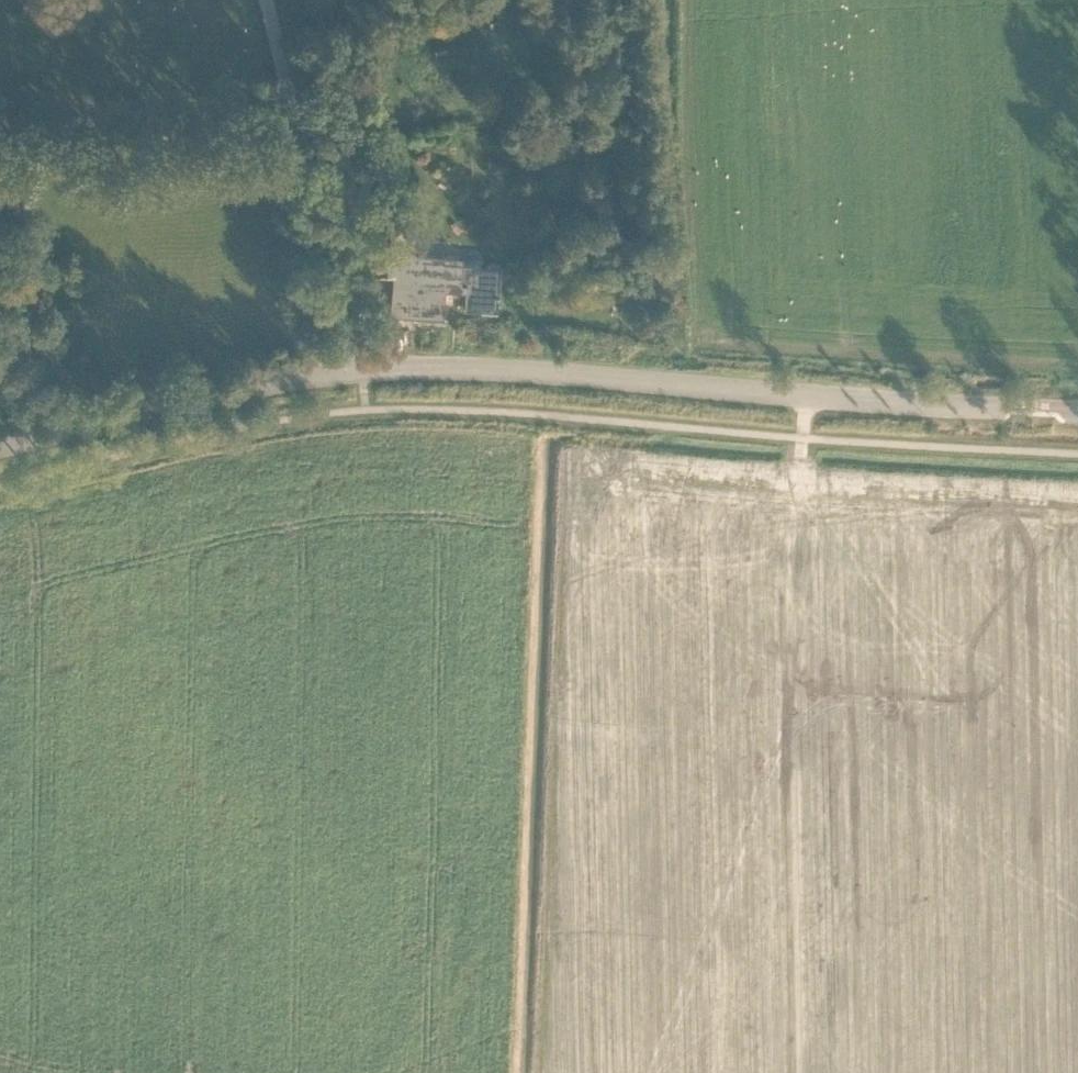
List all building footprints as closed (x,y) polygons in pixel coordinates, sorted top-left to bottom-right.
[(502,266),(462,263),(463,261),(446,260),(446,264),(404,261),(407,228),(376,226),(372,272),(396,274),(393,313),(444,316),(446,285),(468,287),(467,305),(499,308),(502,266)]
